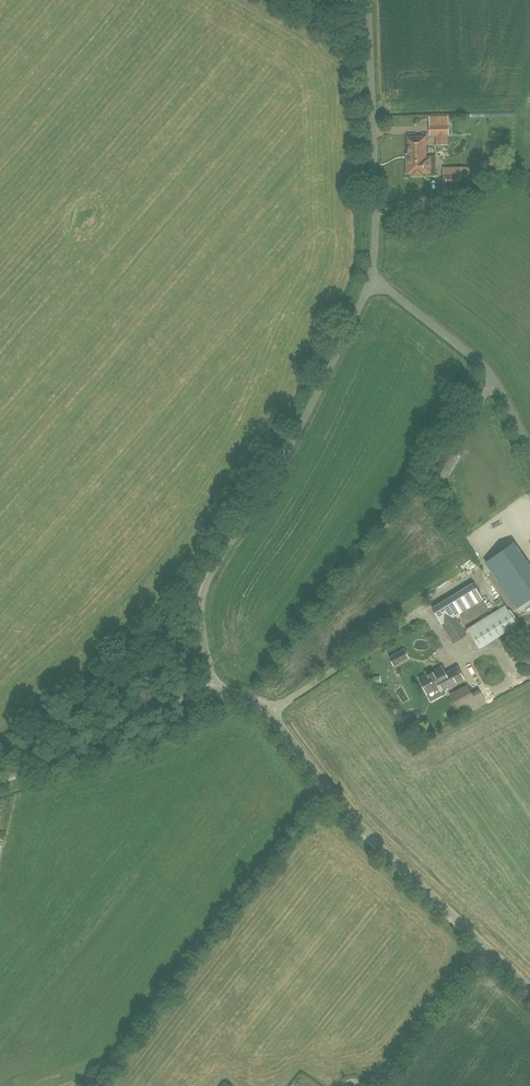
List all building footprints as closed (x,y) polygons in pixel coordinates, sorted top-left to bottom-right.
[(429,116),(429,125),(429,136),(436,136),(436,145),(448,145),(447,135),(448,135),(448,124),(448,116),(429,116)] [(425,158),(425,137),(408,138),(408,156),(417,156),(417,157),(418,157),(418,158),(425,158)] [(501,167),(510,161),(502,149),(493,155),(501,168),(501,167)] [(430,158),(425,158),(418,158),(418,157),(417,157),(417,156),(408,156),(408,161),(407,161),(407,174),(412,173),(412,176),(422,176),(422,173),(430,173),(430,158)] [(462,185),(461,175),(462,175),(462,167),(443,168),(444,193),(463,192),(463,185),(462,185)] [(442,481),(456,457),(444,451),(431,475),(442,481)] [(529,599),(529,568),(519,552),(492,571),(517,608),(529,599)] [(453,643),(457,640),(466,635),(454,616),(476,603),(467,589),(431,610),(441,624),(448,637),(449,636),(453,643)] [(518,626),(505,605),(467,628),(480,649),(518,626)] [(404,648),(397,652),(397,653),(390,657),(394,665),(402,661),(402,662),(409,658),(404,648)] [(441,667),(419,679),(427,694),(439,687),(441,691),(463,679),(457,667),(445,674),(441,667)] [(467,687),(450,696),(457,708),(474,699),(467,687)]
